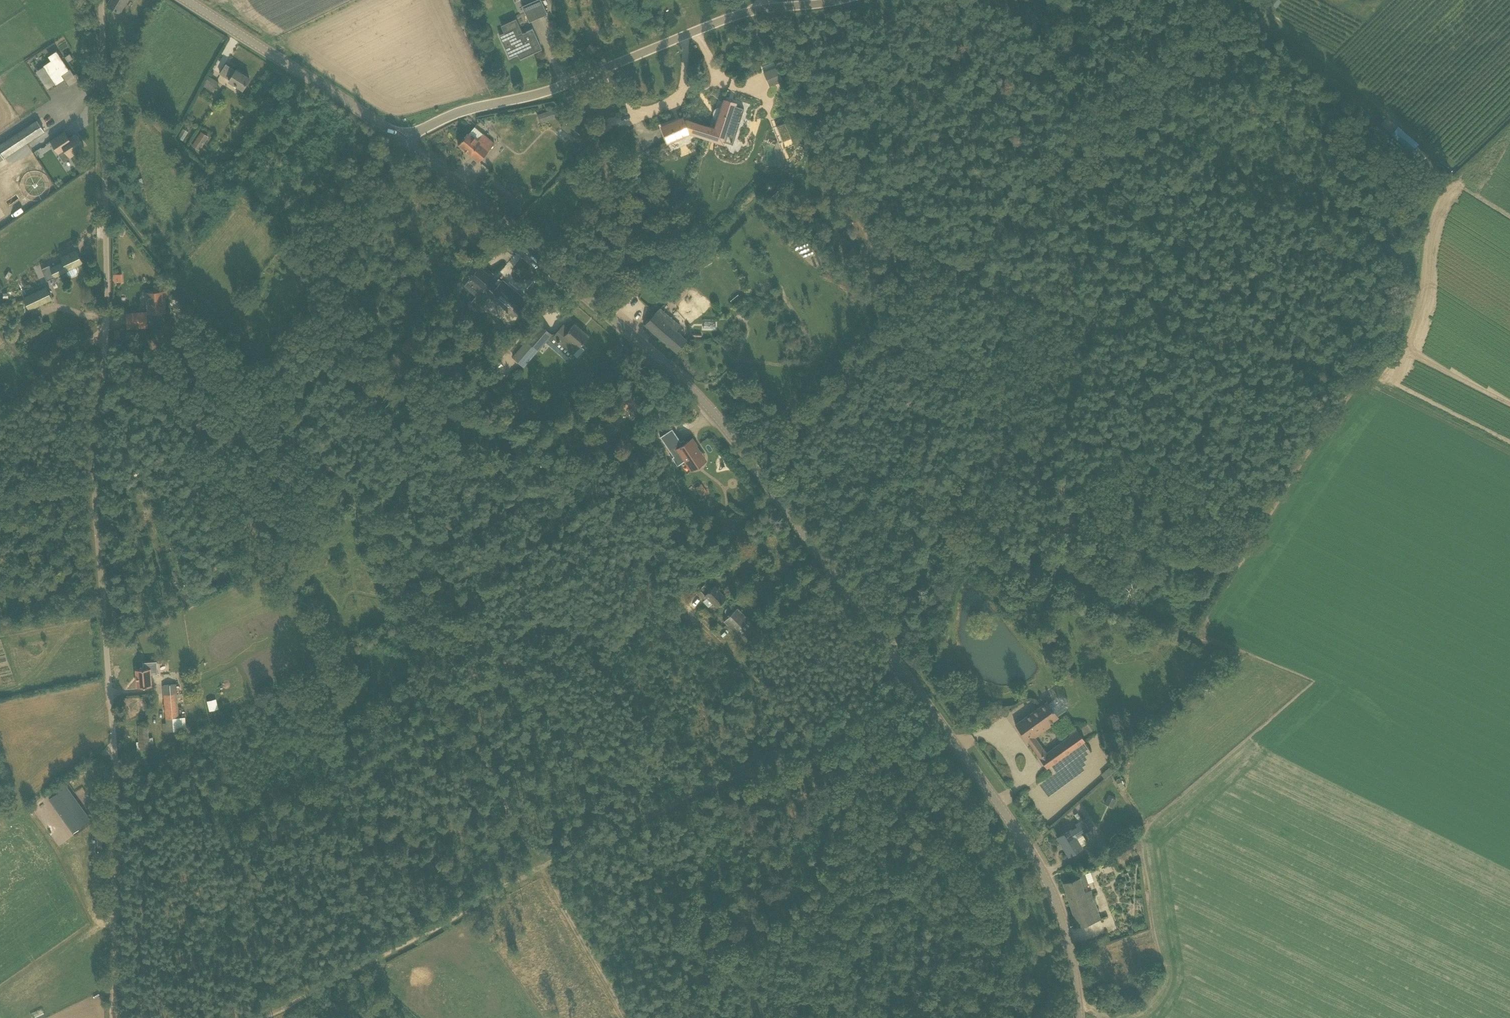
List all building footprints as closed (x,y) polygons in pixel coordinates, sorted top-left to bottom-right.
[(107,5),(119,12),(127,0),(111,0),(107,5)] [(547,14),(541,0),(536,0),(522,6),(529,22),(547,14)] [(534,52),(542,49),(534,28),(518,35),(515,28),(500,35),(510,57),(533,47),(535,51),(534,51),(534,52)] [(69,69),(57,50),(49,56),(52,61),(44,65),(45,67),(56,83),(57,84),(65,79),(62,74),(69,69)] [(70,53),(65,56),(68,62),(73,58),(70,53)] [(783,81),(777,66),(763,71),(769,86),(783,81)] [(242,89),(250,78),(236,69),(233,74),(224,68),(220,74),(230,80),(229,81),(242,89)] [(208,76),(202,85),(213,91),(219,83),(208,76)] [(724,100),(720,114),(715,129),(687,120),(684,121),(682,118),(662,127),(668,142),(689,133),(688,132),(689,132),(723,143),(726,133),(733,136),(738,121),(731,119),(735,103),(724,100)] [(538,113),(541,122),(556,117),(553,108),(538,113)] [(569,116),(561,126),(575,138),(583,128),(569,116)] [(5,159),(4,158),(44,131),(37,120),(0,145),(0,162),(5,159)] [(602,134),(611,126),(606,120),(597,128),(602,134)] [(790,137),(784,123),(776,126),(782,140),(790,137)] [(1398,126),(1391,135),(1413,151),(1420,142),(1398,126)] [(65,150),(70,157),(79,151),(77,149),(84,144),(76,133),(69,137),(65,131),(51,141),(59,153),(65,150)] [(192,144),(199,149),(208,135),(201,131),(192,144)] [(478,140),(469,132),(458,144),(479,162),(495,143),(483,134),(478,140)] [(51,269),(48,270),(40,274),(44,282),(55,276),(55,277),(67,271),(69,275),(70,275),(72,276),(76,274),(77,272),(77,270),(76,267),(76,266),(75,265),(82,262),(77,250),(62,257),(64,262),(51,268),(51,269)] [(464,286),(476,296),(472,302),(479,308),(489,297),(513,317),(526,302),(502,281),(497,286),(490,280),(492,278),(480,267),(464,286)] [(684,284),(689,279),(687,277),(689,274),(684,269),(681,272),(671,283),(681,293),(687,287),(684,284)] [(113,273),(114,280),(123,280),(122,272),(113,273)] [(47,286),(24,297),(30,310),(53,300),(47,286)] [(127,315),(127,322),(128,326),(147,325),(146,320),(156,319),(162,318),(162,312),(165,312),(163,291),(146,293),(148,313),(127,315)] [(645,324),(676,352),(687,340),(676,330),(681,325),(660,308),(656,312),(645,324)] [(554,336),(541,325),(514,356),(524,365),(545,341),(566,359),(572,352),(578,357),(585,349),(580,345),(588,336),(575,324),(569,330),(563,325),(554,336)] [(635,416),(648,402),(631,388),(623,398),(619,402),(635,416)] [(680,453),(687,464),(701,454),(696,446),(697,445),(692,438),(682,444),(681,441),(669,449),(674,457),(680,453)] [(716,514),(726,526),(732,521),(722,508),(716,514)] [(712,587),(706,582),(697,591),(705,599),(703,601),(709,607),(713,603),(717,607),(726,597),(714,585),(712,587)] [(755,626),(737,608),(724,621),(742,639),(755,626)] [(150,668),(136,669),(137,687),(152,686),(151,674),(171,672),(170,663),(150,665),(150,668)] [(163,732),(187,730),(186,717),(179,717),(177,684),(163,685),(166,723),(163,723),(163,732)] [(1059,717),(1058,716),(1067,710),(1066,709),(1067,708),(1068,706),(1069,705),(1069,703),(1069,702),(1068,700),(1067,699),(1066,698),(1064,697),(1063,696),(1061,696),(1060,697),(1058,698),(1058,697),(1049,703),(1047,701),(1015,724),(1028,742),(1029,743),(1052,726),(1050,724),(1059,717)] [(148,723),(138,724),(139,748),(154,747),(153,736),(149,736),(148,723)] [(1047,768),(1086,741),(1079,731),(1040,759),(1047,768)] [(1118,733),(1108,732),(1108,750),(1118,750),(1118,733)] [(49,799),(73,832),(90,820),(66,787),(49,799)] [(1070,829),(1058,837),(1069,856),(1081,848),(1075,838),(1089,830),(1083,819),(1075,824),(1077,827),(1071,830),(1070,829)] [(1078,875),(1079,878),(1064,883),(1078,926),(1100,919),(1090,891),(1084,893),(1082,887),(1087,886),(1088,883),(1085,873),(1078,875)]
